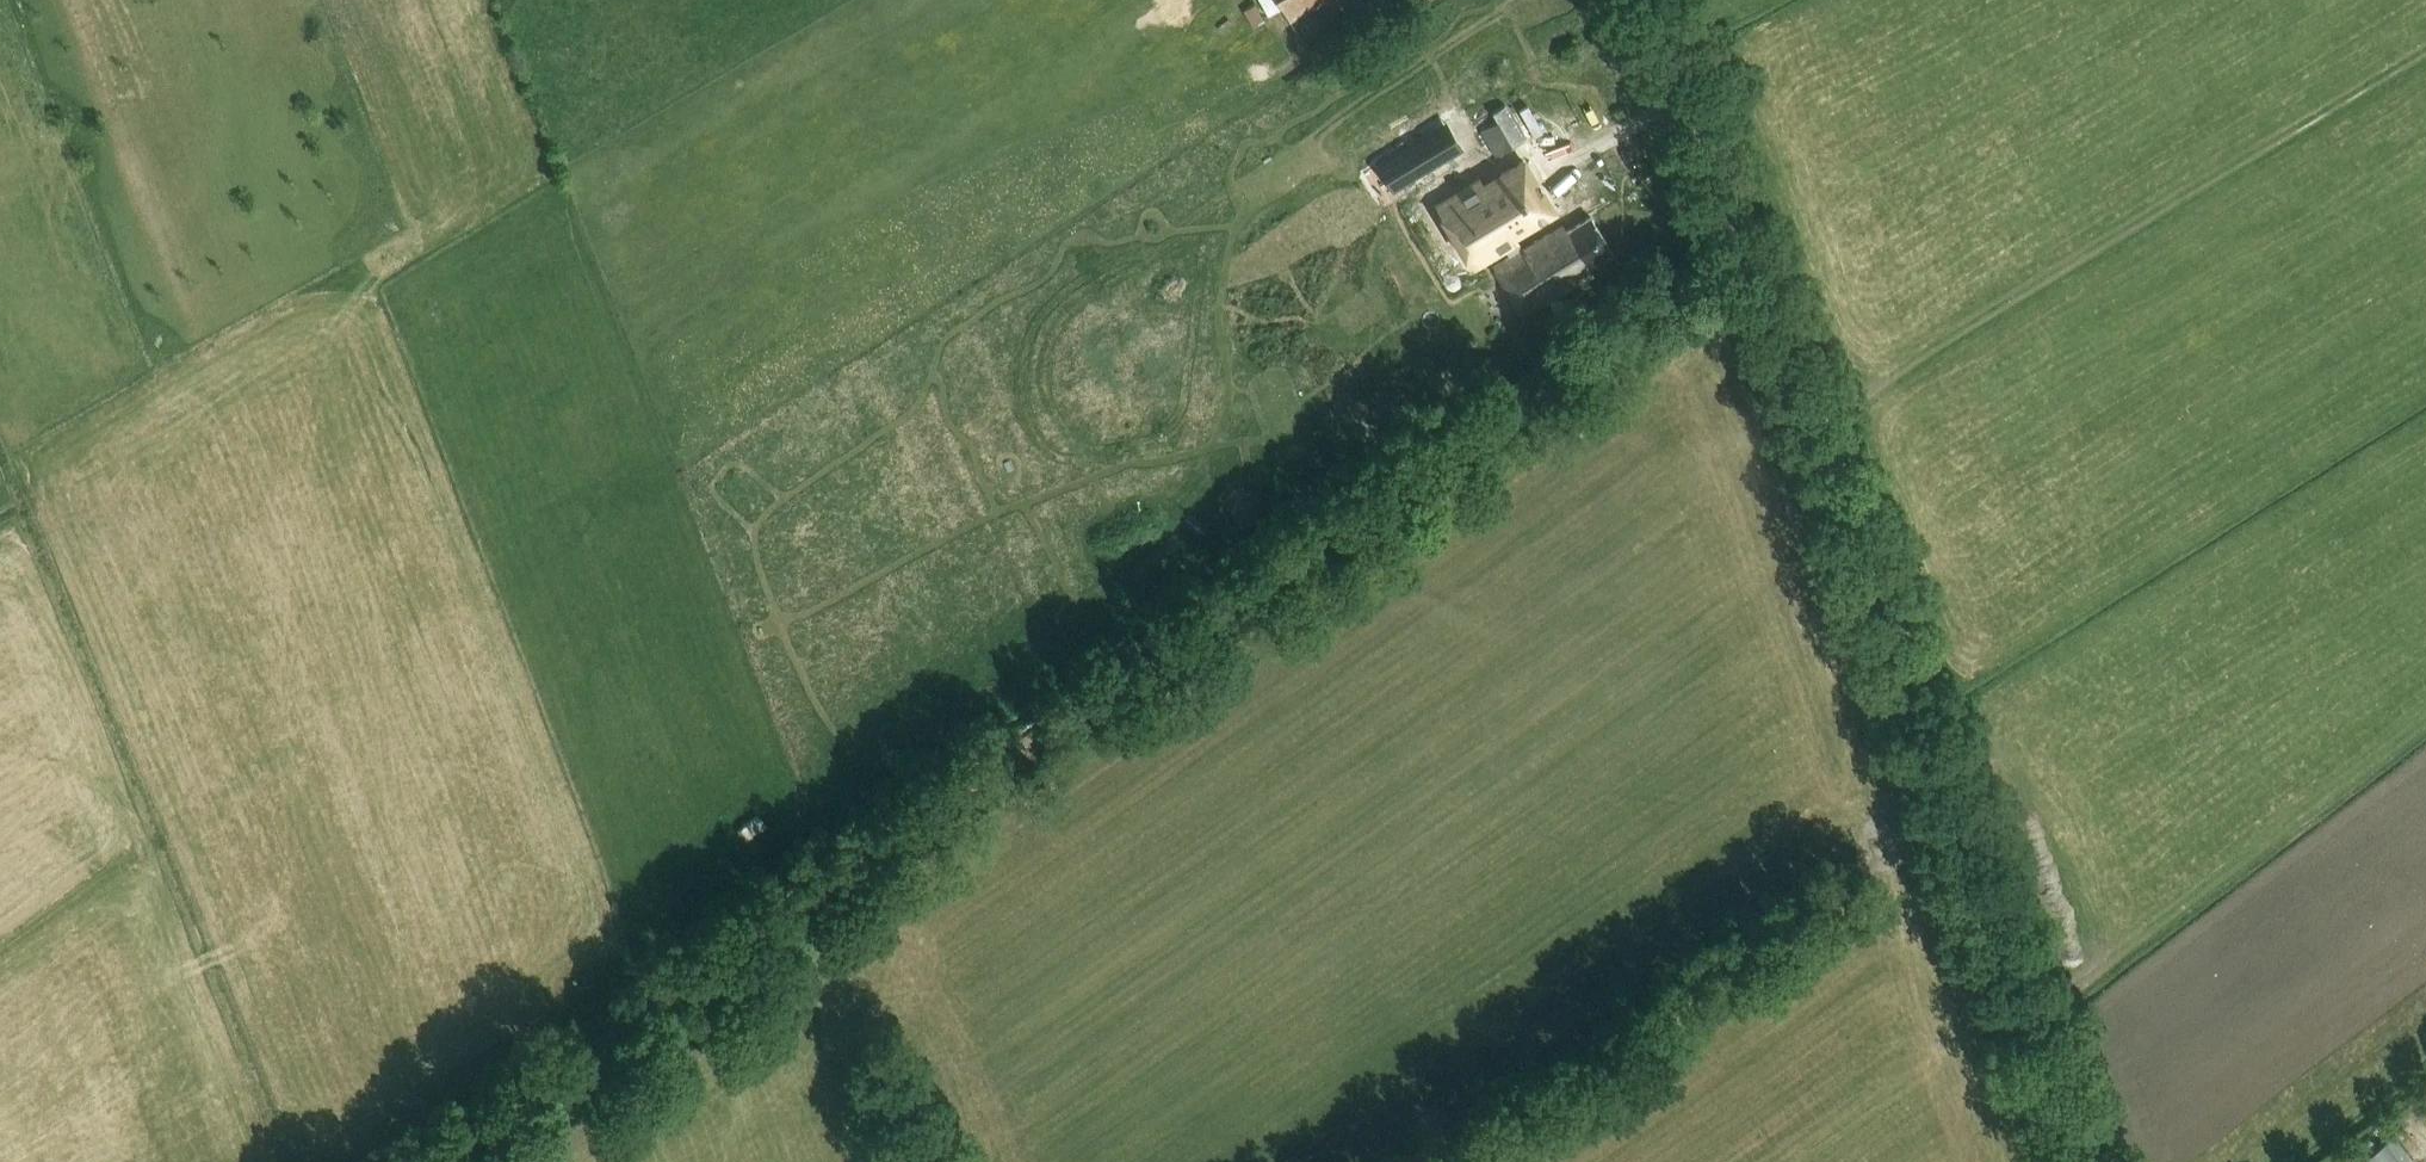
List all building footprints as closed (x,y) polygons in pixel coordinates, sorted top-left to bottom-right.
[(1269,16),(1281,9),(1276,0),(1261,0),(1269,16)] [(1294,23),(1336,0),(1282,0),(1294,23)] [(1509,99),(1495,106),(1500,118),(1485,125),(1498,153),(1528,138),(1509,99)] [(1422,137),(1389,157),(1404,181),(1437,161),(1422,137)] [(1481,179),(1439,205),(1471,259),(1492,247),(1495,252),(1517,239),(1511,229),(1529,218),(1532,223),(1554,209),(1542,189),(1540,191),(1542,193),(1540,194),(1531,180),(1533,179),(1534,181),(1536,180),(1524,160),(1502,173),(1505,178),(1487,189),(1481,179)] [(1569,226),(1565,218),(1495,262),(1526,310),(1618,252),(1592,211),(1569,226)] [(2416,1157),(2400,1132),(2365,1153),(2370,1161),(2407,1161),(2416,1157)]
